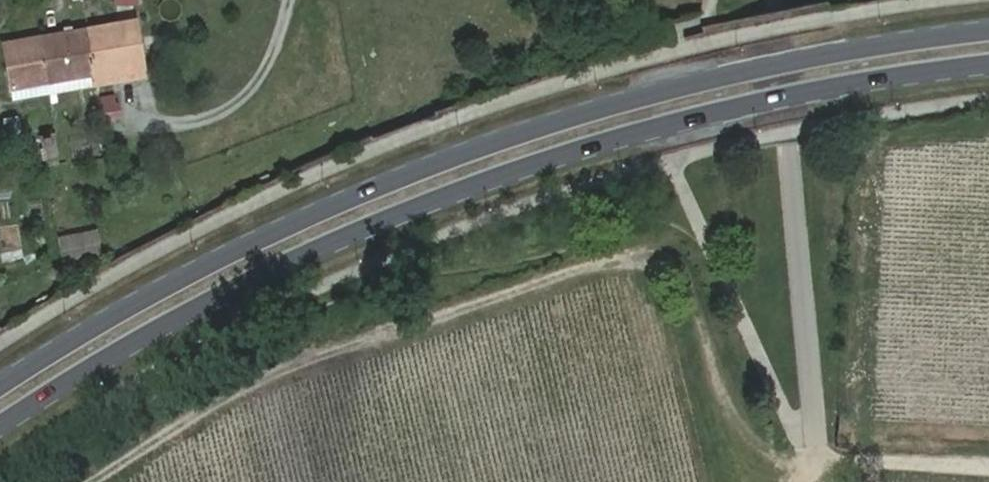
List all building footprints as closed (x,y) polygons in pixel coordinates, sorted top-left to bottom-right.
[(1,45),(9,87),(46,80),(90,73),(92,84),(140,76),(138,59),(131,61),(127,39),(134,38),(131,22),(1,45)] [(138,59),(134,38),(127,39),(131,61),(138,59)] [(90,73),(46,80),(48,92),(92,84),(90,73)] [(46,80),(9,87),(11,99),(48,92),(46,80)] [(118,93),(101,94),(101,119),(118,118),(118,93)] [(6,144),(19,142),(13,116),(1,119),(1,121),(6,144)] [(40,158),(54,162),(60,144),(46,139),(40,158)] [(56,234),(61,261),(101,253),(96,226),(56,234)]
